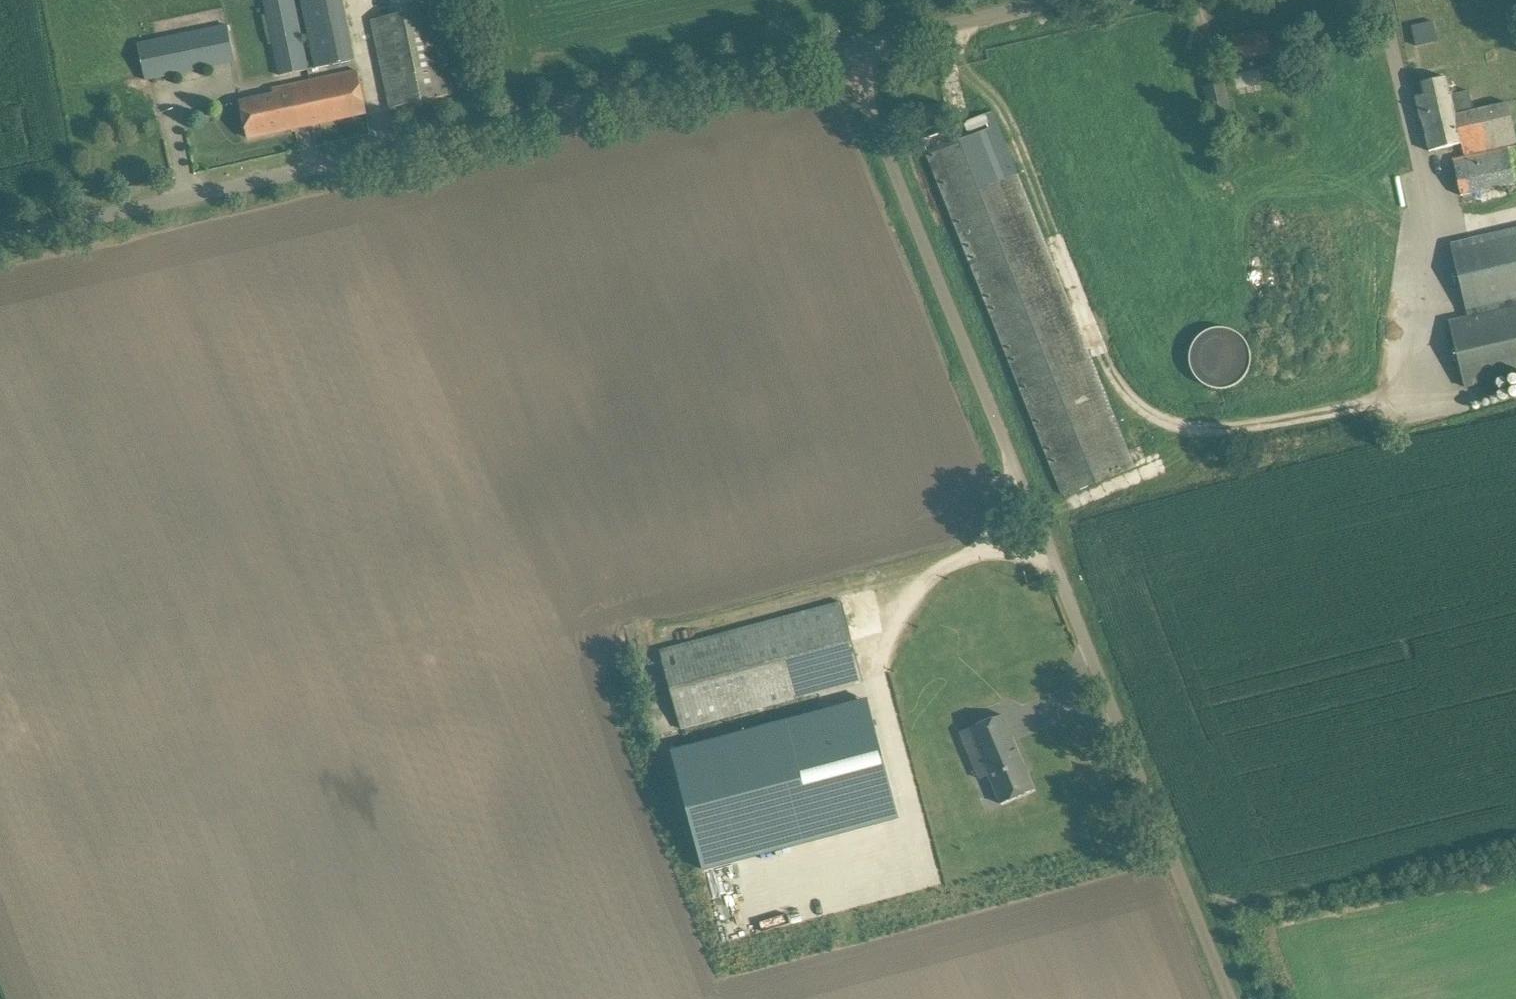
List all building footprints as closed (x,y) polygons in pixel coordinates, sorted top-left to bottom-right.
[(352,45),(343,0),(302,0),(314,61),(307,63),(294,0),(265,0),(281,75),(352,60),(349,46),(352,45)] [(372,19),(387,88),(391,107),(454,94),(436,6),(372,19)] [(1434,19),(1411,25),(1416,44),(1439,39),(1434,19)] [(236,60),(229,25),(138,43),(146,79),(236,60)] [(1227,39),(1231,58),(1235,75),(1275,66),(1266,30),(1227,39)] [(367,112),(363,93),(358,70),(274,88),(275,94),(241,101),(249,137),(367,112)] [(1460,196),(1514,184),(1506,150),(1515,148),(1515,145),(1508,105),(1473,112),(1469,92),(1453,95),(1453,92),(1450,92),(1447,78),(1420,83),(1423,96),(1417,97),(1428,151),(1461,144),(1464,156),(1452,159),(1460,196)] [(1207,87),(1211,106),(1214,121),(1231,117),(1228,103),(1224,83),(1207,87)] [(1128,470),(993,133),(986,114),(923,139),(1065,495),(1128,470)] [(1451,245),(1468,318),(1450,322),(1465,388),(1515,376),(1515,229),(1451,245)] [(1190,356),(1190,358),(1190,361),(1190,364),(1191,366),(1191,369),(1193,371),(1194,374),(1195,376),(1197,378),(1199,380),(1201,382),(1203,384),(1205,385),(1207,386),(1210,387),(1213,388),(1215,389),(1218,389),(1221,389),(1223,389),(1226,389),(1229,388),(1231,387),(1234,386),(1236,385),(1238,384),(1240,382),(1242,380),(1244,378),(1246,376),(1247,374),(1249,371),(1250,369),(1250,366),(1251,364),(1251,361),(1251,358),(1251,356),(1251,353),(1250,350),(1250,348),(1249,345),(1247,343),(1246,341),(1244,338),(1242,336),(1240,335),(1238,333),(1236,332),(1234,330),(1231,329),(1229,329),(1226,328),(1223,328),(1221,327),(1218,328),(1215,328),(1213,329),(1210,329),(1207,330),(1205,332),(1203,333),(1201,335),(1199,337),(1197,339),(1195,341),(1194,343),(1193,345),(1191,348),(1191,350),(1190,353),(1190,356)] [(843,602),(660,651),(671,690),(651,695),(662,734),(681,729),(863,680),(843,602)] [(868,696),(672,749),(703,866),(900,814),(868,696)] [(980,753),(1002,804),(1035,790),(1003,714),(961,732),(971,757),(980,753)]
